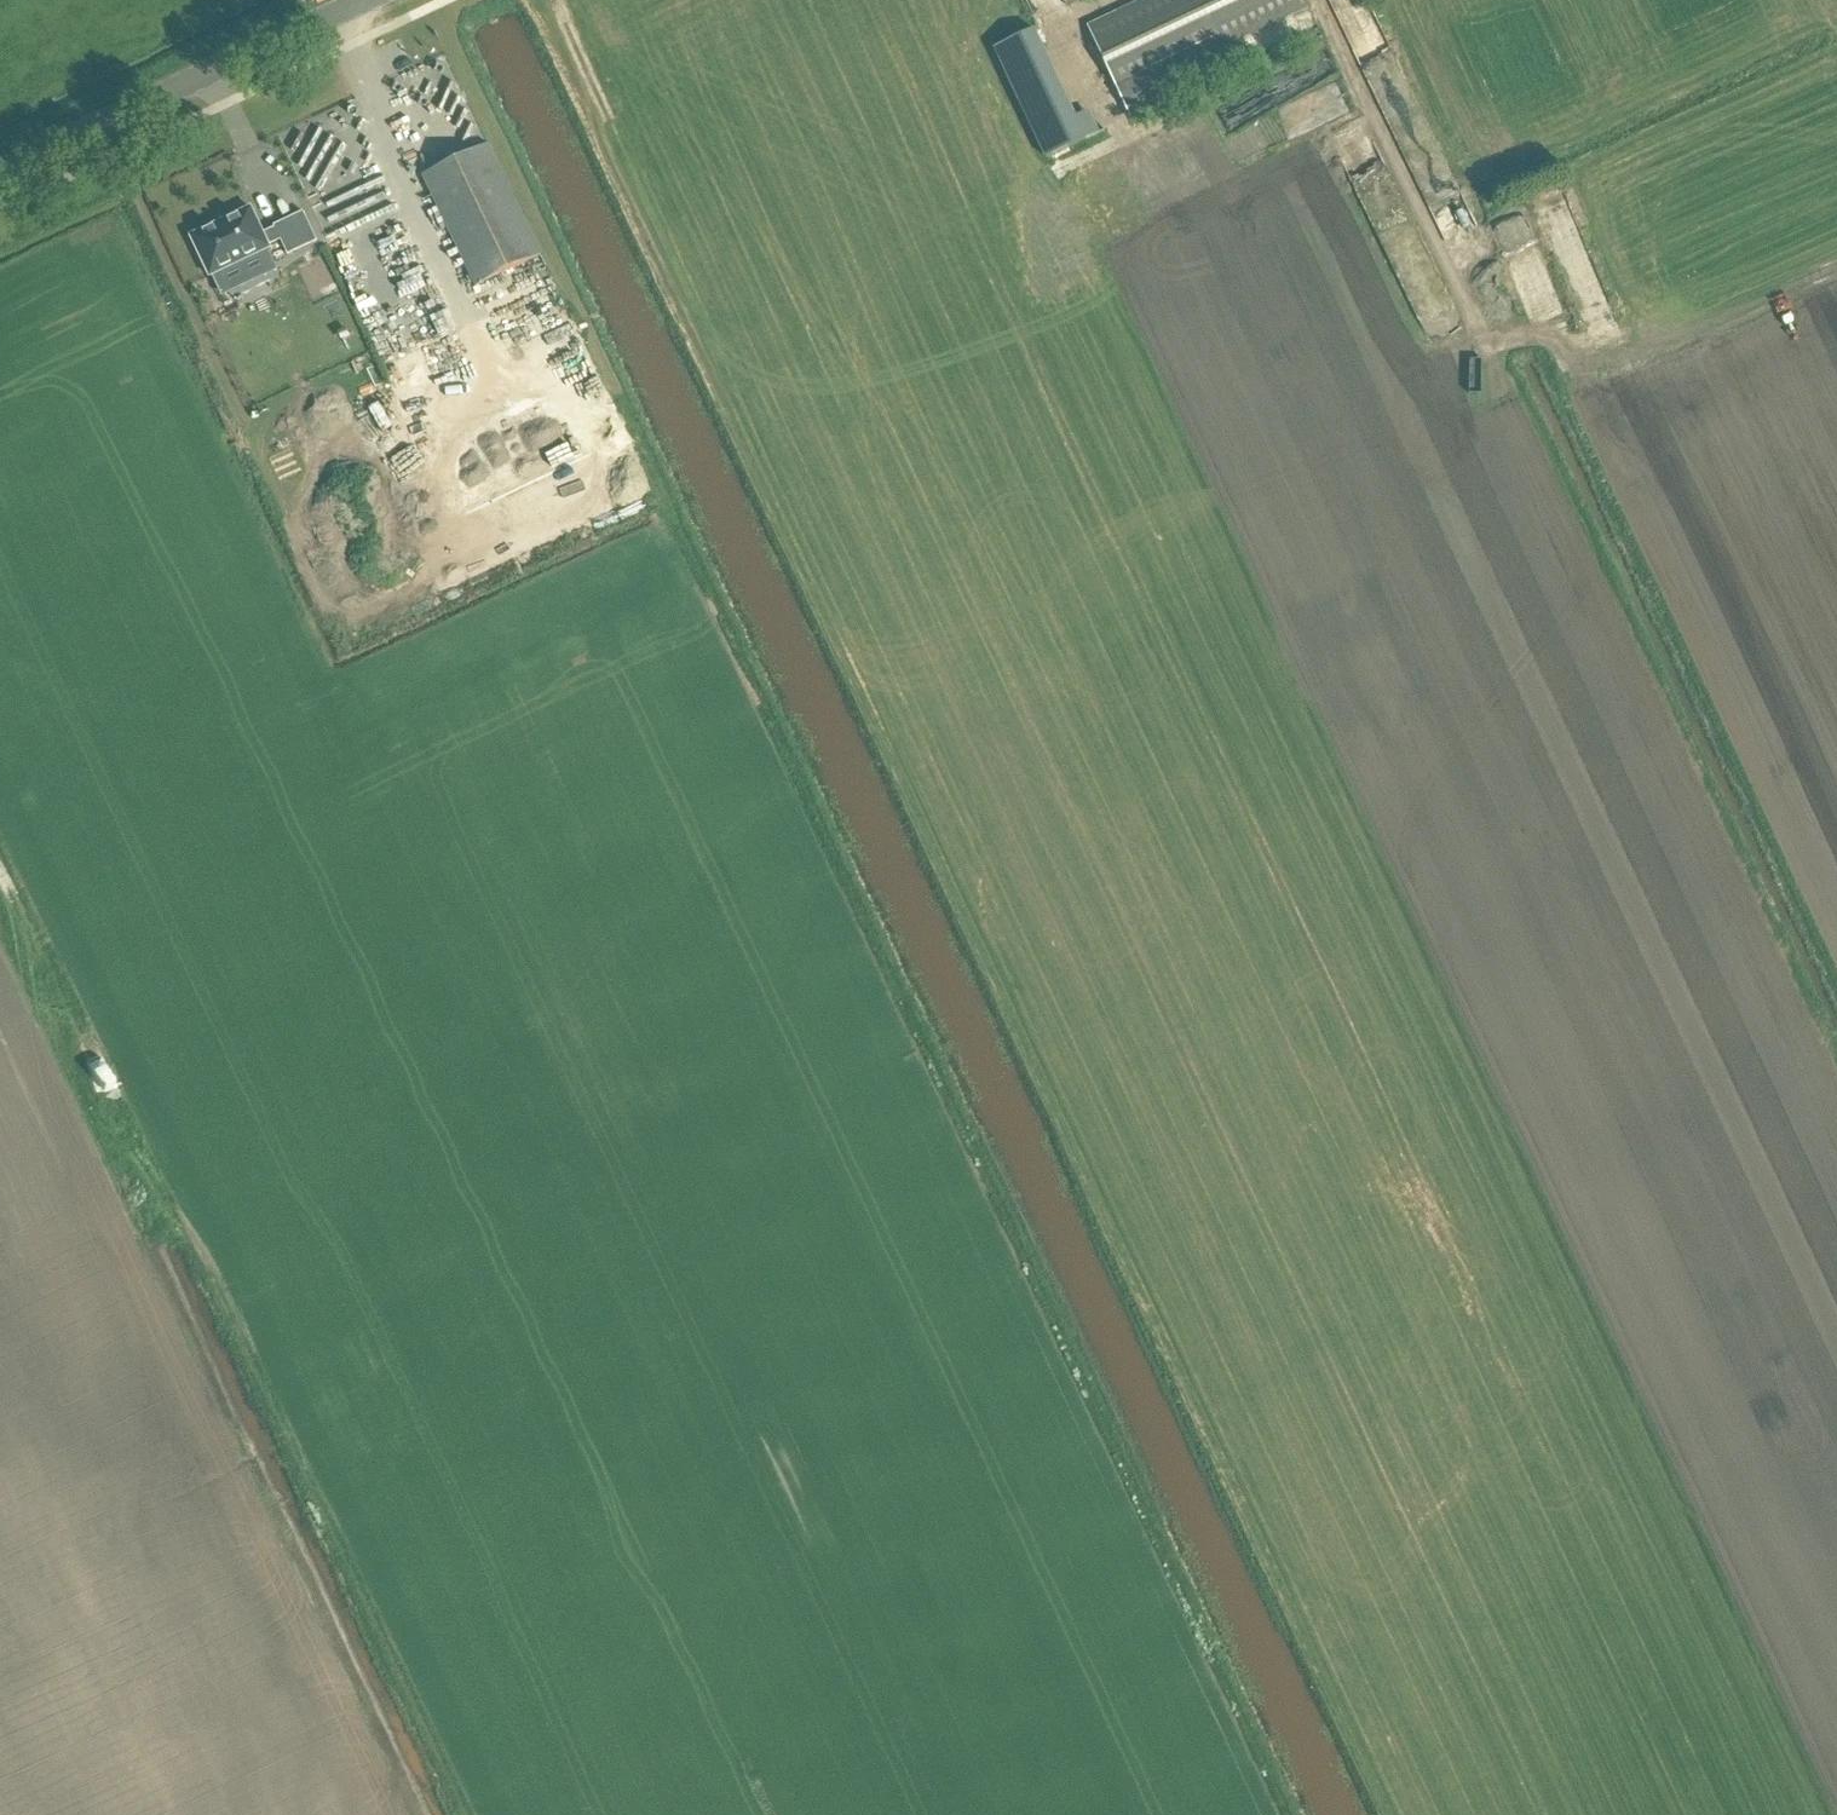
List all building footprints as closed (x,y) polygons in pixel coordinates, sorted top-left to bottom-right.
[(1225,48),(1312,7),(1309,0),(1151,0),(1091,29),(1133,119),(1235,70),(1225,48)] [(996,49),(1047,159),(1087,141),(1035,31),(996,49)] [(424,176),(477,288),(542,257),(489,145),(424,176)] [(252,209),(192,237),(211,277),(271,249),(270,247),(282,241),(289,257),(319,243),(305,213),(275,227),(276,229),(264,235),(252,209)]
